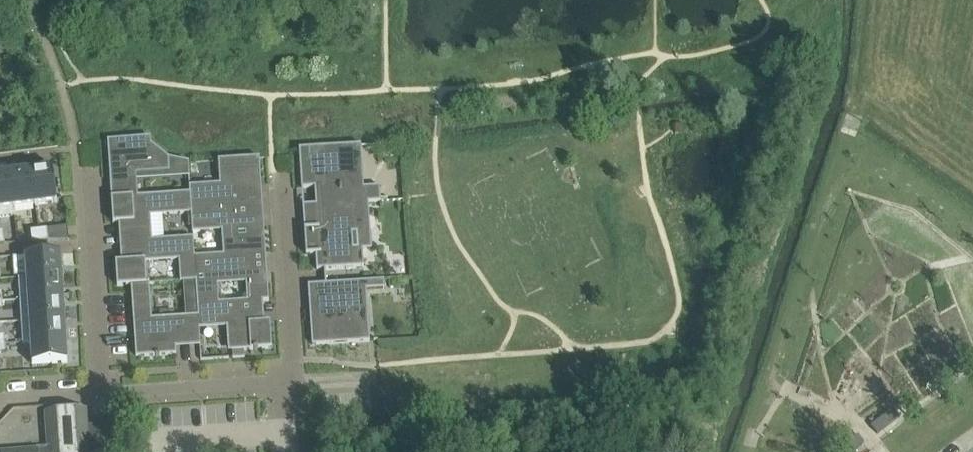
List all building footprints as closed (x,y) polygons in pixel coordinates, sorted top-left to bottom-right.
[(150,137),(108,140),(110,175),(122,174),(123,196),(138,195),(136,178),(136,173),(169,171),(169,159),(169,158),(151,144),(150,137)] [(320,186),(321,203),(361,201),(357,145),(361,145),(361,144),(299,148),(301,187),(320,186)] [(220,183),(189,185),(190,192),(189,192),(191,212),(251,208),(249,185),(261,184),(259,158),(259,157),(218,159),(218,160),(220,183)] [(36,204),(57,202),(53,167),(31,170),(36,204)] [(10,172),(14,207),(36,204),(31,170),(10,172)] [(10,172),(0,173),(0,217),(15,215),(14,207),(10,172)] [(123,196),(111,197),(113,223),(119,222),(125,222),(126,241),(152,239),(150,215),(163,214),(191,212),(189,192),(138,195),(123,196)] [(369,209),(361,210),(361,202),(380,201),(380,199),(361,201),(321,203),(322,227),(304,228),(306,254),(316,254),(316,269),(363,266),(362,247),(353,247),(352,232),(370,231),(369,209)] [(251,208),(191,212),(192,226),(221,225),(221,230),(223,254),(254,252),(254,253),(266,252),(266,251),(264,226),(252,226),(251,208)] [(47,228),(39,229),(40,241),(48,240),(47,228)] [(32,242),(40,241),(39,229),(31,230),(32,242)] [(121,261),(115,261),(117,282),(117,284),(117,285),(131,284),(131,283),(147,282),(145,262),(179,259),(180,281),(183,281),(195,280),(194,256),(195,256),(193,237),(165,238),(152,239),(126,241),(127,260),(121,261)] [(195,256),(194,256),(195,280),(197,303),(219,302),(217,284),(231,277),(246,282),(247,300),(257,299),(257,301),(263,300),(269,300),(269,298),(267,272),(255,273),(254,253),(254,252),(223,254),(195,256)] [(25,255),(26,276),(62,274),(60,253),(25,255)] [(26,276),(18,277),(20,298),(28,298),(63,296),(62,274),(26,276)] [(327,308),(310,309),(312,344),(370,340),(369,327),(353,328),(351,304),(367,303),(366,289),(384,288),(384,279),(325,283),(327,308)] [(147,282),(131,283),(131,284),(131,289),(136,356),(155,355),(156,356),(159,356),(159,355),(176,354),(176,347),(175,339),(199,337),(200,337),(199,328),(199,324),(198,324),(198,315),(185,316),(151,318),(149,282),(147,282)] [(63,296),(28,298),(20,298),(21,321),(64,318),(63,296)] [(219,302),(197,303),(198,315),(198,324),(199,324),(230,322),(232,350),(250,349),(254,349),(258,349),(258,348),(272,347),(270,321),(264,321),(258,321),(257,301),(257,299),(247,300),(219,302)] [(66,340),(64,318),(21,321),(23,343),(31,342),(66,340)] [(31,342),(32,364),(67,362),(66,340),(31,342)] [(127,450),(125,422),(87,425),(86,409),(45,412),(48,451),(95,451),(127,450)]
